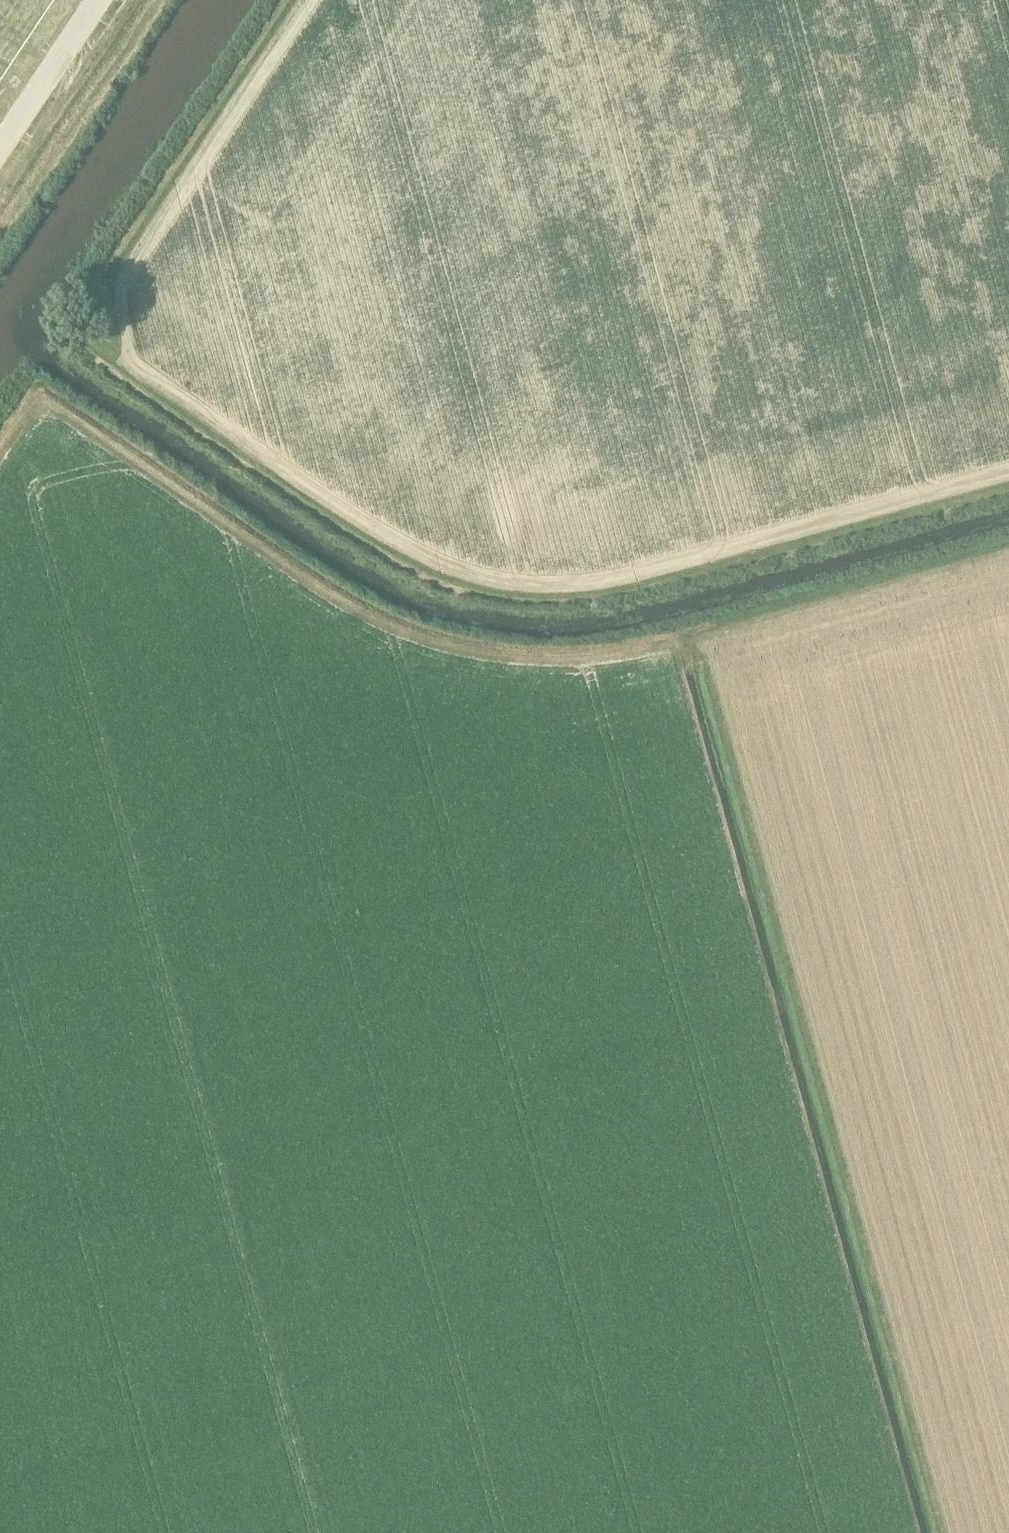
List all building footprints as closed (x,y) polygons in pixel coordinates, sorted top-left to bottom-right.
[(54,0),(0,0),(0,81),(54,0)]
